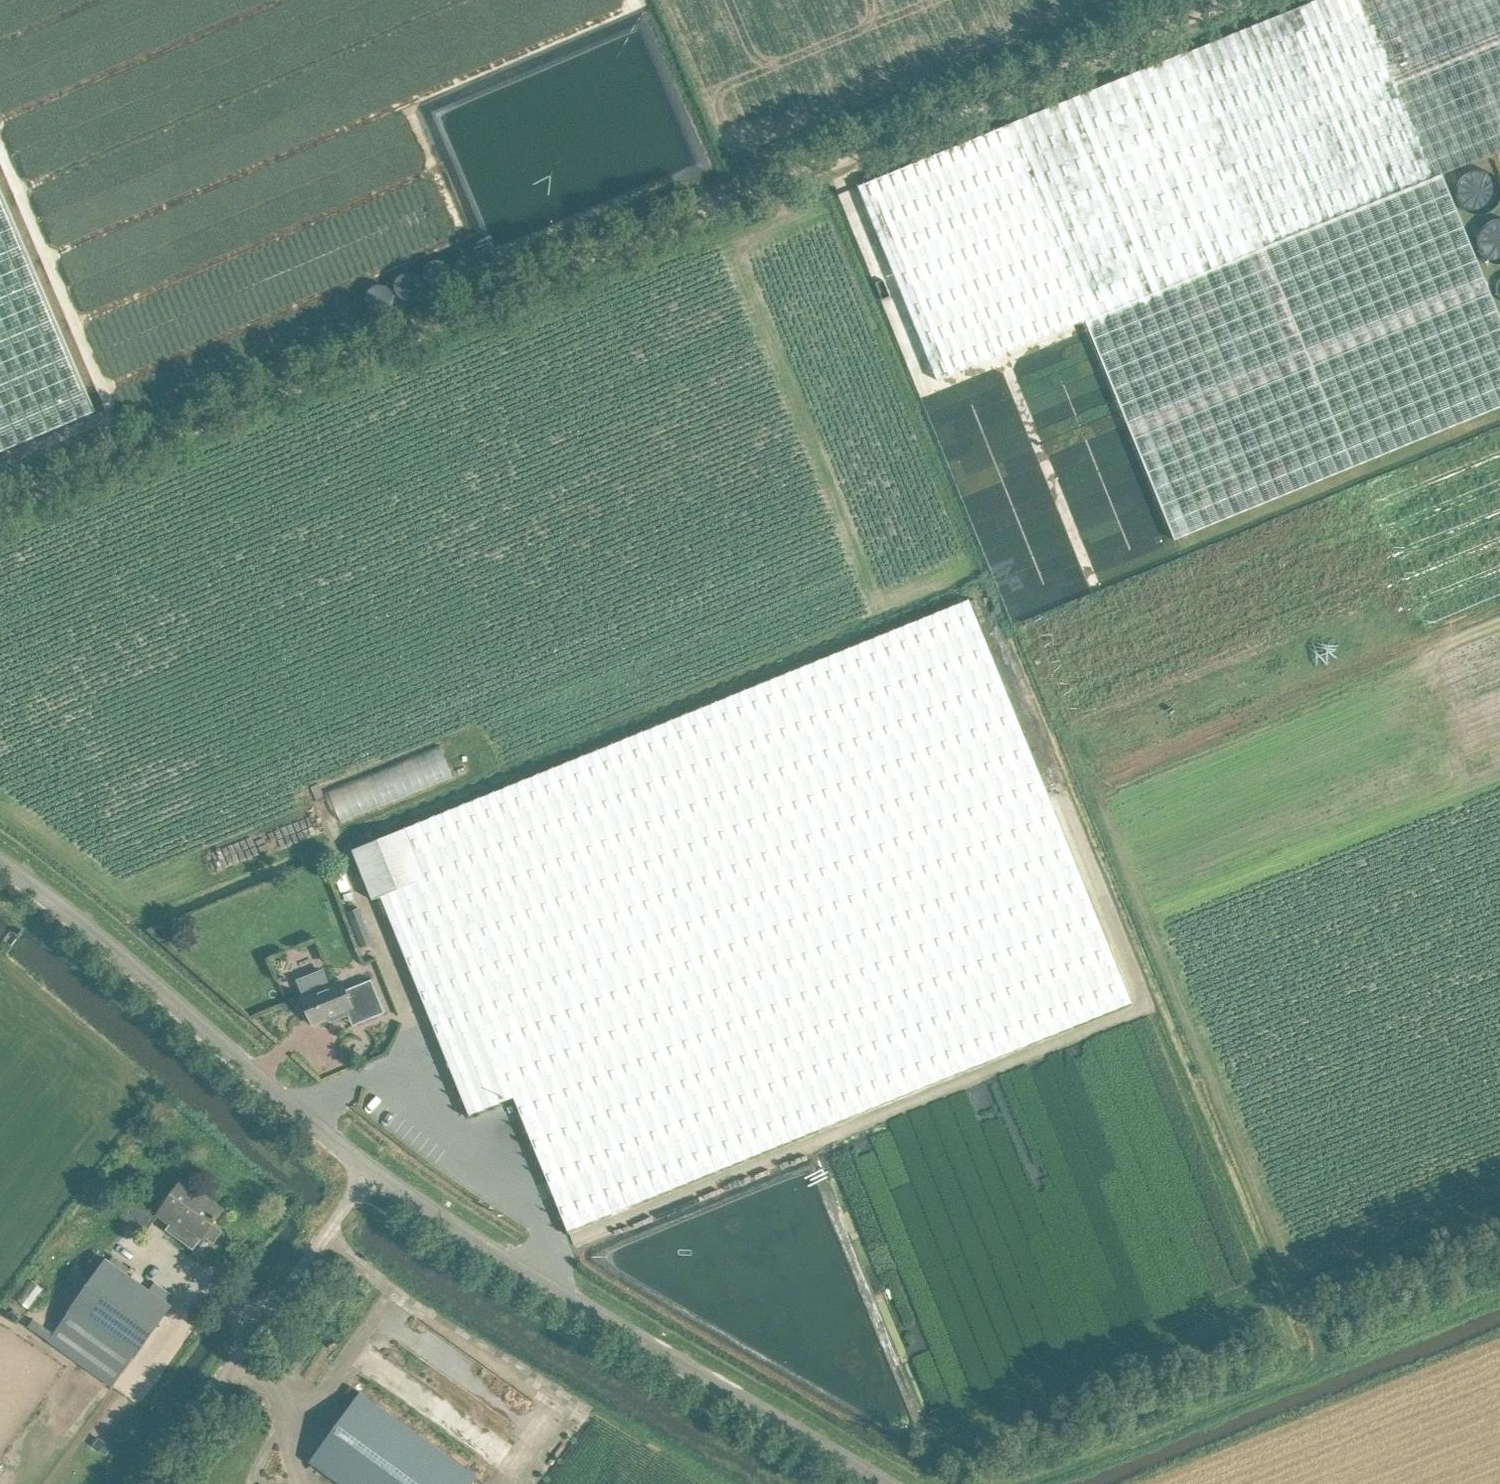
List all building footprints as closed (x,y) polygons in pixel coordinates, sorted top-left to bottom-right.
[(1499,151),(1499,0),(1317,0),(1186,53),(1007,126),(860,185),(939,379),(1265,247),(1499,151)] [(1083,327),(1171,544),(1499,410),(1499,334),(1439,182),(1083,327)] [(1039,517),(1039,519),(1053,513),(1070,527),(1076,528),(1086,550),(1098,551),(1098,545),(1134,502),(1130,493),(1133,466),(1115,464),(1114,462),(1109,469),(1105,459),(1097,463),(1097,468),(1081,467),(1065,474),(1067,477),(1064,515),(1051,485),(1045,488),(1047,491),(1038,495),(1038,492),(1030,502),(1026,499),(1019,508),(1022,515),(1039,517)] [(970,599),(733,695),(353,849),(373,900),(381,897),(469,1115),(514,1097),(568,1230),(1133,1001),(970,599)] [(443,748),(329,787),(340,819),(454,780),(443,748)] [(360,909),(348,914),(361,946),(373,941),(360,909)] [(385,1012),(372,979),(347,989),(343,980),(301,996),(303,1000),(299,1002),(304,1015),(308,1014),(313,1024),(329,1018),(331,1022),(353,1013),(357,1023),(385,1012)] [(213,1223),(223,1209),(183,1180),(159,1214),(172,1223),(176,1217),(203,1237),(204,1235),(214,1243),(223,1230),(213,1223)] [(133,1199),(122,1215),(146,1233),(157,1218),(133,1199)] [(113,1386),(172,1305),(107,1259),(49,1339),(113,1386)] [(334,1339),(329,1342),(333,1351),(339,1349),(334,1339)] [(361,1392),(311,1461),(342,1483),(472,1483),(477,1476),(361,1392)]
